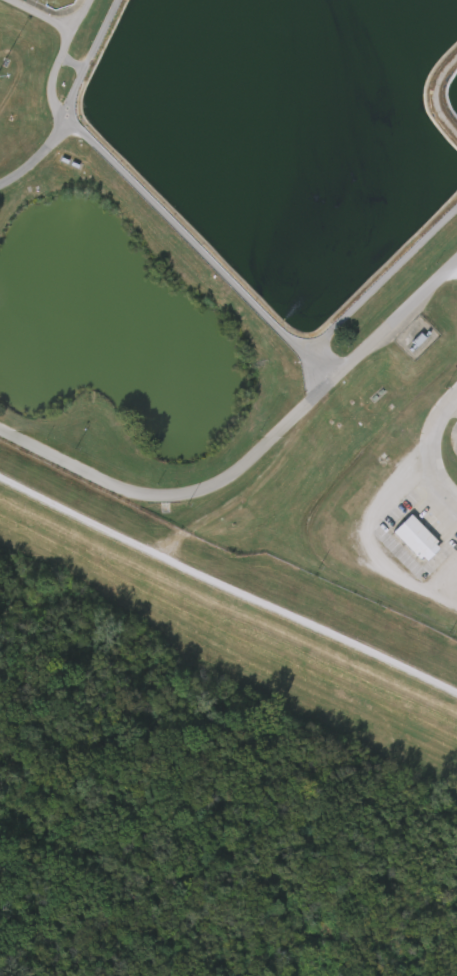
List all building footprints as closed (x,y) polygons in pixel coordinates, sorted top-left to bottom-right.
[(380,530),(411,562),(428,545),(397,514),(380,530)] [(393,532),(411,514),(442,545),(424,562),(393,532)]
